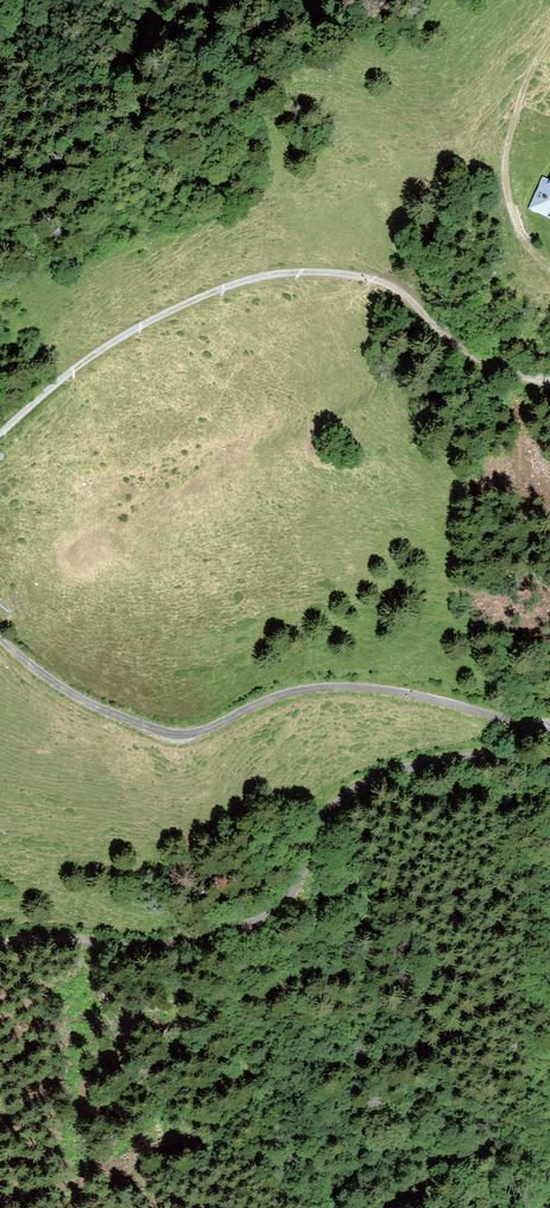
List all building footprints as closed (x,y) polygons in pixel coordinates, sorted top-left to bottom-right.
[(528,209),(549,219),(549,181),(542,178),(528,209)]
